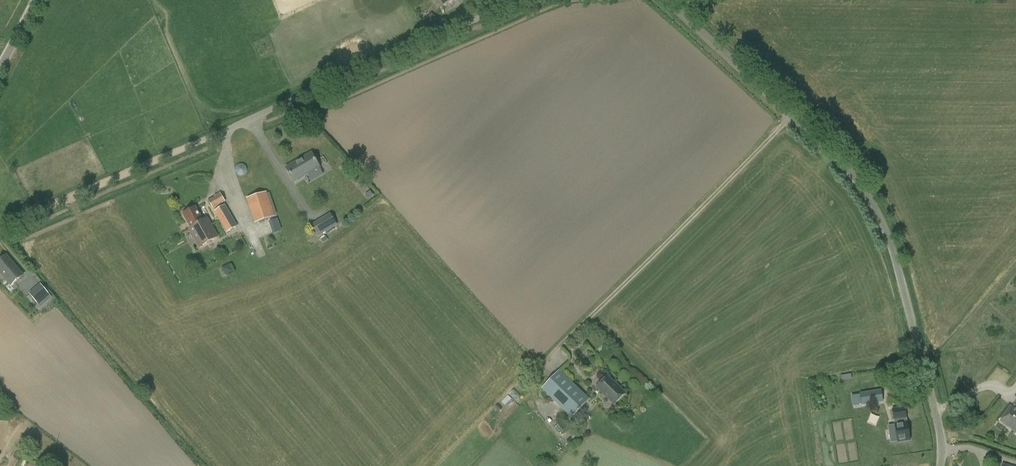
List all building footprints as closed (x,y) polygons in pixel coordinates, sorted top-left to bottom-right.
[(294,182),(319,166),(311,153),(285,168),(294,182)] [(246,199),(254,223),(275,217),(267,192),(246,199)] [(209,201),(213,208),(225,202),(219,193),(215,195),(216,197),(209,201)] [(214,212),(226,233),(238,226),(225,205),(214,212)] [(208,229),(212,227),(207,219),(203,221),(195,207),(183,214),(191,228),(199,224),(203,230),(207,228),(208,229)] [(330,214),(311,225),(318,237),(337,225),(330,214)] [(191,228),(189,229),(200,247),(218,237),(212,227),(208,229),(207,228),(203,230),(199,224),(191,228)] [(0,261),(0,272),(11,285),(23,276),(6,256),(0,261)] [(226,274),(235,270),(231,263),(223,267),(226,274)] [(30,290),(40,307),(53,298),(43,282),(30,290)] [(590,399),(559,370),(541,389),(572,418),(590,399)] [(615,405),(625,394),(607,376),(596,387),(615,405)] [(862,405),(883,401),(881,391),(852,396),(854,404),(862,403),(862,405)] [(1011,407),(1001,421),(1015,432),(1015,410),(1011,407)] [(907,422),(895,423),(898,443),(910,441),(907,422)]
